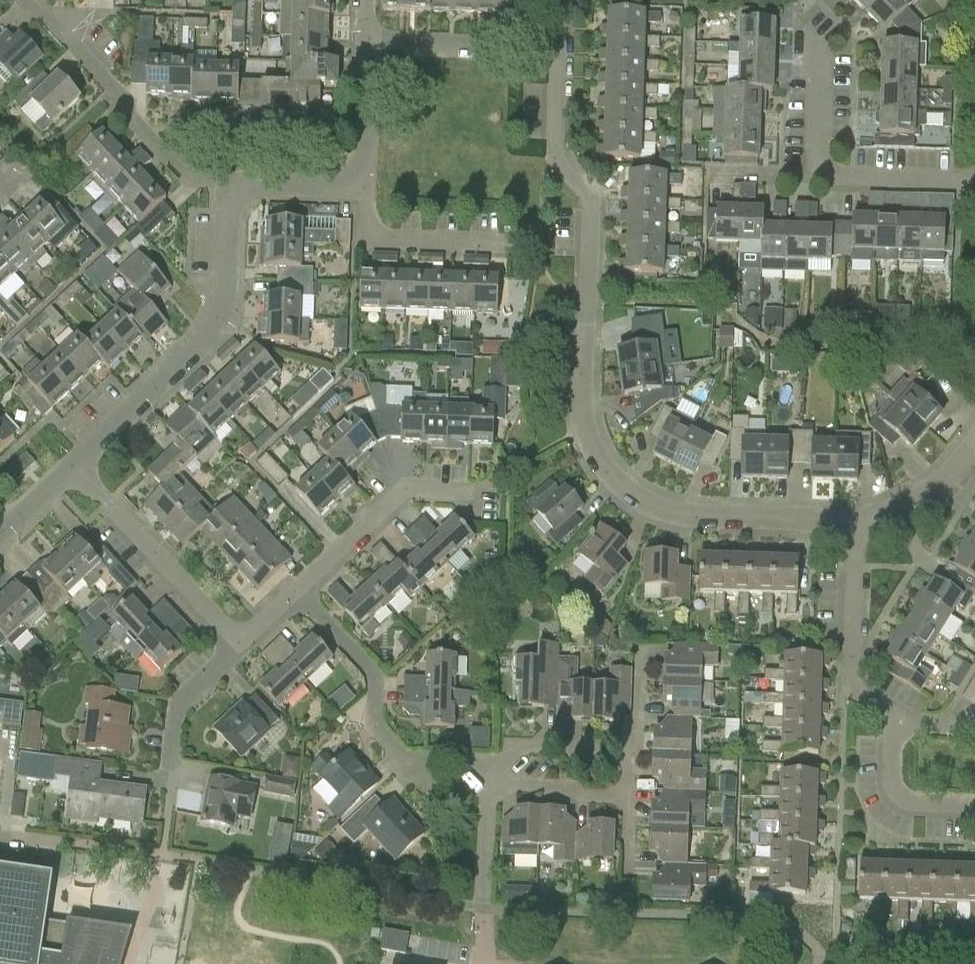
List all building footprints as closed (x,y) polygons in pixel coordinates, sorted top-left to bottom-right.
[(293,15),(329,17),(329,0),(281,0),(281,15),(293,15)] [(407,11),(408,0),(384,0),(384,10),(407,11)] [(430,12),(430,0),(408,0),(407,11),(430,12)] [(453,13),(453,0),(430,0),(430,12),(453,13)] [(475,14),(476,0),(453,0),(453,13),(475,14)] [(498,15),(499,0),(476,0),(475,14),(498,15)] [(498,15),(521,16),(522,11),(522,0),(499,0),(498,15)] [(867,14),(882,0),(854,0),(867,14)] [(908,7),(915,0),(882,0),(867,14),(884,31),(892,24),(899,32),(921,24),(908,9),(909,8),(908,7)] [(742,21),(742,44),(775,45),(776,22),(771,22),(771,10),(743,9),(742,21)] [(645,37),(645,24),(660,25),(661,14),(646,13),(646,14),(611,13),(610,28),(602,28),(602,38),(610,38),(660,40),(660,38),(645,37)] [(328,40),(329,17),(293,15),(292,38),(328,40)] [(170,61),(159,60),(160,43),(152,42),(153,19),(139,18),(138,42),(134,42),(133,64),(148,65),(146,96),(169,96),(170,61)] [(245,34),(245,19),(232,18),(232,33),(245,34)] [(182,28),(195,29),(195,20),(183,20),(182,28)] [(207,20),(195,20),(195,29),(207,29),(207,20)] [(261,37),(262,24),(253,24),(253,37),(261,37)] [(922,24),(921,24),(899,32),(900,33),(899,43),(883,43),(882,67),(916,68),(926,68),(926,45),(921,44),(922,24)] [(687,28),(687,43),(695,43),(695,28),(687,28)] [(17,82),(41,59),(21,37),(16,41),(6,31),(0,37),(0,75),(12,87),(17,82)] [(261,37),(253,37),(252,49),(261,50),(261,37)] [(327,62),(328,40),(292,38),(291,61),(327,62)] [(644,61),(645,48),(660,48),(660,40),(610,38),(609,52),(602,52),(601,62),(609,62),(659,63),(659,61),(644,61)] [(687,43),(686,66),(694,66),(695,43),(687,43)] [(728,53),(741,54),(741,67),(774,68),(775,45),(742,44),(728,43),(728,53)] [(182,47),(181,61),(170,61),(169,96),(177,97),(177,101),(192,102),(193,66),(194,47),(182,47)] [(290,84),(263,83),(262,107),(305,108),(305,110),(319,111),(320,86),(336,87),(337,63),(327,62),(291,61),(290,84)] [(643,85),(644,71),(659,72),(659,63),(609,62),(608,76),(600,75),(600,85),(608,86),(658,87),(658,86),(643,85)] [(215,67),(193,66),(192,102),(214,102),(215,67)] [(686,66),(685,88),(693,89),(694,66),(686,66)] [(240,68),(215,67),(214,102),(221,103),(221,108),(238,108),(239,82),(240,68)] [(741,67),(740,90),(740,91),(766,92),(766,93),(774,93),(774,68),(741,67)] [(916,90),(916,68),(882,67),(881,89),(916,90)] [(32,101),(46,115),(36,125),(44,133),(79,99),(58,76),(52,82),(43,73),(14,101),(22,110),(32,101)] [(944,77),(943,91),(952,91),(953,77),(944,77)] [(251,83),(239,82),(238,108),(250,109),(251,83)] [(263,83),(251,83),(250,109),(262,109),(262,107),(263,83)] [(642,109),(643,96),(658,96),(658,87),(608,86),(607,100),(600,100),(599,110),(607,110),(657,112),(657,110),(642,109)] [(685,88),(684,111),(698,111),(699,89),(693,89),(685,88)] [(740,90),(715,89),(715,113),(761,114),(761,113),(766,113),(766,93),(766,92),(740,91),(740,90)] [(915,113),(916,90),(881,89),(881,112),(915,113)] [(951,106),(952,91),(943,91),(943,106),(951,106)] [(641,133),(642,120),(657,120),(657,112),(607,110),(607,123),(599,123),(599,134),(606,133),(606,134),(656,136),(656,134),(641,133)] [(684,111),(683,135),(692,135),(692,133),(700,134),(701,111),(698,111),(684,111)] [(915,113),(881,112),(881,113),(876,115),(876,124),(880,126),(880,135),(920,136),(920,127),(926,128),(926,113),(915,113)] [(714,136),(717,136),(760,137),(761,114),(715,113),(714,136)] [(951,114),(942,114),(942,128),(951,128),(951,114)] [(77,157),(92,174),(119,149),(103,132),(98,137),(88,126),(62,150),(72,161),(77,157)] [(656,149),(656,136),(606,134),(606,147),(598,147),(598,158),(640,159),(641,148),(656,149)] [(691,163),(692,135),(683,135),(683,163),(691,163)] [(726,146),(726,159),(725,165),(748,166),(748,160),(760,160),(760,137),(717,136),(716,146),(726,146)] [(131,162),(119,149),(92,174),(97,179),(93,183),(104,195),(146,155),(140,148),(132,155),(135,158),(131,162)] [(118,202),(123,208),(150,183),(137,169),(141,167),(144,169),(152,161),(146,155),(104,195),(114,206),(118,202)] [(665,199),(665,186),(681,187),(682,177),(631,175),(630,190),(623,190),(622,199),(681,201),(681,200),(665,199)] [(166,200),(150,183),(123,208),(138,224),(135,228),(145,239),(173,213),(163,203),(166,200)] [(741,185),(733,185),(733,199),(741,200),(741,185)] [(741,185),(740,210),(740,243),(739,257),(762,257),(763,226),(764,226),(765,211),(750,211),(751,200),(756,200),(756,186),(741,185)] [(868,208),(876,208),(876,193),(868,193),(868,208)] [(884,209),(884,194),(876,193),(876,208),(884,209)] [(922,195),(914,194),(914,209),(922,209),(922,195)] [(41,203),(23,219),(48,245),(50,243),(55,249),(78,228),(50,199),(43,205),(41,203)] [(664,223),(664,210),(680,211),(681,201),(622,199),(622,200),(630,200),(629,214),(621,214),(621,223),(680,225),(680,224),(664,223)] [(919,263),(944,264),(944,253),(952,253),(953,201),(940,201),(939,220),(921,219),(919,263)] [(761,272),(784,273),(786,227),(785,227),(786,203),(773,203),(772,217),(777,217),(776,227),(764,226),(763,226),(762,257),(761,272)] [(786,227),(784,273),(807,274),(807,262),(808,228),(808,219),(809,204),(795,203),(794,228),(786,227)] [(809,204),(808,219),(817,219),(818,204),(809,204)] [(113,249),(122,240),(90,207),(80,217),(113,249)] [(717,210),(717,211),(708,211),(707,240),(716,240),(716,242),(740,243),(740,210),(717,210)] [(48,245),(23,219),(16,227),(8,218),(6,220),(3,216),(0,219),(0,226),(36,264),(47,254),(43,249),(48,245)] [(874,252),(875,252),(876,218),(852,217),(852,223),(842,222),(841,257),(850,258),(850,262),(874,263),(874,252)] [(875,252),(876,252),(875,262),(898,263),(899,219),(876,218),(875,252)] [(898,263),(919,263),(921,219),(899,219),(898,263)] [(79,223),(106,252),(109,249),(82,220),(79,223)] [(336,220),(335,232),(303,231),(303,223),(267,221),(266,244),(314,246),(314,244),(335,245),(350,246),(351,221),(336,220)] [(832,263),(832,257),(841,257),(842,222),(831,222),(831,229),(808,228),(807,262),(832,263)] [(663,247),(663,234),(680,235),(680,225),(621,223),(621,224),(629,224),(628,238),(621,238),(621,247),(679,249),(679,248),(663,247)] [(0,241),(0,261),(15,276),(21,271),(24,275),(36,264),(0,226),(0,234),(4,238),(0,241)] [(302,268),(302,256),(313,257),(314,246),(266,244),(266,267),(277,268),(277,282),(313,283),(313,268),(302,268)] [(679,258),(679,249),(621,247),(621,248),(628,249),(627,261),(620,261),(620,272),(662,273),(663,258),(679,258)] [(372,263),(385,263),(385,253),(372,252),(372,263)] [(117,274),(133,291),(150,306),(170,287),(139,253),(117,274)] [(398,253),(385,253),(385,263),(398,264),(398,253)] [(418,264),(430,265),(430,255),(418,254),(418,264)] [(444,255),(430,255),(430,265),(443,265),(444,255)] [(463,266),(476,266),(476,256),(464,256),(463,266)] [(489,256),(476,256),(476,266),(489,267),(489,256)] [(15,276),(0,261),(0,290),(15,276)] [(359,309),(383,310),(384,275),(361,274),(359,309)] [(383,310),(406,311),(407,275),(384,275),(383,310)] [(406,311),(429,312),(430,276),(407,275),(406,311)] [(429,312),(451,313),(452,277),(430,276),(429,312)] [(451,313),(474,313),(475,278),(452,277),(451,313)] [(499,278),(475,278),(474,313),(498,314),(499,278)] [(77,282),(67,291),(73,297),(82,289),(77,282)] [(265,296),(264,320),(299,321),(309,321),(314,321),(315,297),(312,297),(313,283),(277,282),(277,296),(265,296)] [(0,294),(0,308),(1,309),(17,327),(28,317),(4,291),(0,294)] [(64,306),(73,297),(67,291),(58,299),(64,306)] [(114,309),(117,313),(142,339),(145,343),(166,323),(150,306),(133,291),(114,309)] [(910,330),(911,307),(897,306),(896,329),(910,330)] [(51,307),(36,321),(42,327),(49,321),(55,327),(63,319),(51,307)] [(765,307),(764,328),(797,328),(797,308),(765,307)] [(117,313),(101,328),(126,354),(142,339),(117,313)] [(263,343),(299,344),(309,344),(309,321),(299,321),(264,320),(263,343)] [(24,343),(42,327),(36,321),(18,337),(24,343)] [(347,351),(348,321),(335,321),(334,350),(347,351)] [(101,328),(85,343),(102,363),(109,370),(126,354),(101,328)] [(719,349),(733,349),(734,328),(719,328),(719,349)] [(617,351),(621,373),(658,368),(669,366),(665,344),(684,340),(683,330),(669,332),(669,331),(633,336),(632,349),(617,351)] [(781,331),(781,341),(796,342),(796,332),(781,331)] [(78,336),(62,351),(87,378),(102,363),(85,343),(78,336)] [(7,360),(24,343),(18,337),(1,353),(7,360)] [(234,339),(224,348),(231,355),(241,347),(234,339)] [(451,342),(451,354),(474,354),(474,342),(451,342)] [(483,343),(483,356),(494,357),(495,343),(483,343)] [(256,347),(240,363),(264,389),(281,373),(256,347)] [(222,364),(231,355),(224,348),(215,357),(222,364)] [(62,351),(46,366),(71,393),(87,378),(62,351)] [(504,404),(506,367),(506,359),(492,358),(490,403),(504,404)] [(450,369),(450,360),(438,360),(437,368),(450,369)] [(462,369),(463,361),(456,361),(450,360),(450,369),(462,369)] [(248,404),(264,389),(240,363),(223,378),(248,404)] [(53,410),(71,393),(46,366),(28,383),(53,410)] [(661,391),(658,368),(621,373),(625,396),(639,394),(642,405),(674,401),(672,389),(661,391)] [(201,370),(191,379),(198,387),(207,378),(201,370)] [(942,414),(932,406),(939,394),(915,374),(907,382),(904,379),(888,397),(891,400),(927,431),(942,414)] [(223,378),(207,394),(231,420),(248,404),(223,378)] [(189,395),(198,387),(191,379),(182,388),(189,395)] [(13,392),(21,401),(28,394),(19,385),(13,392)] [(386,406),(376,411),(387,438),(388,438),(401,438),(401,443),(424,444),(426,408),(426,394),(412,393),(412,388),(387,387),(386,406)] [(313,409),(319,416),(323,420),(342,401),(332,391),(313,409)] [(37,403),(28,394),(21,401),(30,410),(32,407),(37,403)] [(207,394),(190,410),(215,436),(231,420),(207,394)] [(892,447),(901,439),(911,448),(927,431),(891,400),(868,426),(892,447)] [(165,426),(180,441),(197,459),(218,439),(215,436),(190,410),(187,406),(165,426)] [(650,435),(661,441),(653,456),(674,466),(690,433),(695,423),(665,407),(650,435)] [(448,408),(426,408),(424,444),(432,444),(432,449),(447,449),(448,408)] [(471,409),(448,408),(447,449),(462,450),(463,445),(470,445),(471,409)] [(313,409),(296,426),(302,432),(319,416),(313,409)] [(495,410),(471,409),(470,445),(493,446),(495,410)] [(360,459),(376,444),(387,438),(376,411),(356,421),(352,417),(335,433),(360,459)] [(155,414),(145,423),(152,430),(161,421),(155,414)] [(730,458),(742,461),(741,478),(764,479),(766,442),(748,441),(749,418),(733,417),(733,430),(731,430),(730,458)] [(14,440),(0,425),(0,454),(14,440)] [(293,441),(302,432),(296,426),(286,434),(293,441)] [(710,443),(690,433),(674,466),(694,476),(700,463),(712,467),(727,438),(715,432),(710,443)] [(787,479),(787,465),(799,464),(800,432),(788,432),(788,442),(766,442),(764,479),(787,479)] [(836,444),(812,443),(812,432),(800,432),(799,464),(800,464),(811,466),(810,480),(834,480),(836,444)] [(836,432),(836,444),(834,480),(857,481),(857,467),(870,465),(871,434),(836,432)] [(355,464),(360,459),(335,433),(318,450),(329,461),(345,479),(346,478),(358,467),(355,464)] [(180,475),(197,459),(180,441),(147,472),(163,489),(180,475)] [(255,463),(278,488),(286,480),(289,478),(266,453),(255,463)] [(25,454),(7,471),(17,481),(25,473),(30,469),(35,464),(25,454)] [(329,461),(313,476),(337,502),(343,497),(346,500),(357,490),(346,478),(345,479),(329,461)] [(198,495),(180,475),(163,489),(145,506),(164,527),(198,495)] [(320,518),(337,502),(313,476),(296,492),(320,518)] [(538,512),(554,531),(549,535),(557,545),(582,524),(574,514),(582,507),(566,488),(560,493),(550,481),(532,496),(534,497),(527,503),(536,514),(538,512)] [(217,514),(198,495),(164,527),(184,547),(190,541),(202,530),(217,514)] [(202,530),(223,553),(256,522),(234,498),(217,514),(202,530)] [(423,517),(413,527),(448,565),(475,539),(455,518),(439,533),(423,517)] [(275,542),(256,522),(223,553),(242,573),(275,542)] [(630,567),(617,557),(626,546),(601,526),(579,554),(594,566),(583,580),(605,597),(630,567)] [(418,553),(403,567),(423,589),(448,565),(413,527),(403,536),(418,553)] [(971,539),(967,537),(962,545),(974,553),(974,533),(971,539)] [(59,555),(84,581),(84,580),(91,588),(101,578),(98,575),(104,569),(76,539),(59,555)] [(292,560),(275,542),(242,573),(259,591),(292,560)] [(389,606),(404,592),(411,599),(423,589),(403,567),(396,560),(380,543),(370,553),(385,570),(369,585),(389,606)] [(962,545),(957,553),(961,556),(954,567),(966,575),(961,583),(974,592),(974,553),(962,545)] [(725,613),(725,593),(726,558),(713,557),(713,550),(702,550),(701,592),(715,593),(714,613),(725,613)] [(725,593),(739,594),(738,614),(739,614),(748,614),(749,614),(749,594),(750,559),(737,558),(737,551),(727,550),(726,558),(725,593)] [(749,594),(763,594),(762,615),(772,615),(773,595),(774,559),(760,559),(760,551),(750,551),(750,559),(749,594)] [(773,595),(787,595),(786,615),(797,616),(798,596),(799,560),(785,560),(785,552),(774,552),(774,559),(773,595)] [(42,571),(53,582),(44,591),(61,610),(72,600),(68,596),(84,581),(59,555),(42,571)] [(691,569),(677,568),(678,557),(647,556),(646,586),(661,587),(660,601),(689,602),(691,569)] [(126,593),(137,583),(119,564),(110,573),(108,575),(126,593)] [(16,585),(0,599),(0,602),(28,631),(45,615),(50,620),(61,610),(44,591),(27,574),(16,585)] [(951,617),(958,606),(966,610),(974,595),(974,592),(961,583),(956,592),(935,579),(928,591),(924,588),(919,596),(951,617)] [(342,610),(362,631),(369,639),(380,629),(373,621),(389,606),(369,585),(352,600),(337,583),(327,593),(342,610)] [(951,617),(919,596),(913,605),(918,607),(911,618),(939,636),(951,617)] [(90,627),(111,607),(101,598),(81,617),(90,627)] [(119,643),(128,653),(173,610),(164,600),(147,615),(132,599),(111,618),(127,636),(119,643)] [(7,642),(11,647),(28,631),(0,602),(0,649),(7,642)] [(182,652),(166,636),(182,620),(173,610),(128,653),(136,662),(144,654),(161,672),(182,652)] [(739,614),(739,622),(747,623),(748,614),(739,614)] [(94,658),(103,648),(99,645),(113,628),(100,616),(76,642),(94,658)] [(899,627),(895,634),(928,655),(939,636),(911,618),(904,630),(899,627)] [(896,678),(920,693),(932,674),(920,666),(928,655),(895,634),(889,643),(894,646),(887,657),(903,667),(896,678)] [(281,637),(271,646),(306,683),(333,659),(313,637),(296,653),(281,637)] [(556,708),(557,708),(559,645),(539,644),(538,659),(516,658),(514,689),(520,689),(520,707),(545,708),(545,696),(556,696),(556,708)] [(702,682),(702,667),(718,668),(719,645),(689,644),(678,644),(669,656),(666,656),(665,680),(702,682)] [(594,685),(577,684),(578,658),(559,657),(560,645),(559,645),(557,708),(568,716),(568,720),(593,721),(594,685)] [(261,655),(277,671),(260,687),(279,709),(306,683),(271,646),(261,655)] [(428,655),(427,691),(456,692),(457,656),(428,655)] [(764,680),(786,681),(821,682),(821,681),(822,668),(829,668),(829,658),(787,656),(786,671),(765,670),(764,680)] [(962,664),(957,673),(965,678),(970,669),(962,664)] [(609,668),(608,686),(594,685),(593,721),(618,722),(618,717),(620,717),(631,711),(632,669),(609,668)] [(958,689),(965,678),(957,673),(950,684),(958,689)] [(139,691),(141,678),(118,674),(116,688),(139,691)] [(405,677),(404,691),(421,691),(422,678),(405,677)] [(700,719),(702,682),(665,680),(665,706),(668,706),(675,717),(693,718),(700,719)] [(786,681),(786,695),(764,694),(764,704),(785,705),(820,706),(820,705),(821,691),(829,691),(829,681),(821,681),(821,682),(786,681)] [(346,685),(330,699),(339,711),(356,697),(346,685)] [(127,709),(114,707),(116,691),(85,687),(83,705),(88,705),(85,726),(82,725),(79,746),(87,747),(87,750),(128,755),(130,736),(124,736),(127,709)] [(419,716),(421,691),(404,691),(403,709),(410,716),(419,716)] [(456,692),(427,691),(425,728),(454,729),(455,707),(470,708),(471,692),(456,692)] [(255,695),(245,705),(243,702),(214,729),(242,759),(270,732),(269,731),(279,721),(255,695)] [(785,705),(785,718),(763,718),(763,728),(784,729),(819,730),(819,729),(820,715),(828,715),(828,706),(820,705),(820,706),(785,705)] [(458,708),(458,727),(468,727),(469,708),(458,708)] [(24,717),(20,749),(40,752),(43,731),(40,730),(42,714),(25,712),(24,717)] [(691,755),(692,730),(693,718),(675,717),(667,717),(659,729),(655,729),(655,754),(691,755)] [(784,729),(784,742),(762,742),(762,753),(818,755),(819,739),(826,740),(827,729),(819,729),(819,730),(784,729)] [(24,753),(22,769),(28,769),(26,779),(53,782),(54,775),(72,778),(70,795),(67,819),(98,823),(99,818),(142,824),(147,790),(100,784),(99,784),(99,780),(95,780),(97,763),(24,753)] [(346,756),(336,765),(326,754),(311,768),(321,779),(339,799),(329,809),(339,819),(377,784),(350,755),(348,755),(346,756)] [(691,780),(691,755),(655,754),(654,779),(691,780)] [(285,756),(285,777),(299,777),(299,757),(285,756)] [(760,798),(782,798),(817,800),(817,798),(818,785),(825,785),(826,775),(783,773),(782,788),(761,787),(760,798)] [(266,775),(262,793),(293,799),(297,782),(266,775)] [(250,818),(256,788),(210,779),(202,821),(230,826),(232,815),(250,818)] [(354,844),(368,831),(396,860),(423,834),(392,801),(386,807),(376,796),(340,829),(354,844)] [(782,798),(781,812),(760,811),(760,822),(781,822),(816,824),(816,822),(817,809),(825,809),(825,799),(817,798),(817,800),(782,798)] [(653,803),(652,827),(689,829),(689,804),(653,803)] [(12,806),(11,818),(23,820),(24,808),(12,806)] [(538,858),(538,846),(539,846),(540,810),(516,809),(516,821),(502,820),(501,857),(538,858)] [(539,846),(553,846),(553,863),(576,864),(576,859),(576,834),(577,823),(566,815),(566,811),(540,810),(539,846)] [(781,822),(780,835),(759,835),(758,845),(773,846),(815,848),(816,832),(824,832),(824,822),(816,822),(816,824),(781,822)] [(576,859),(587,859),(613,860),(614,824),(588,823),(588,827),(576,834),(576,859)] [(662,865),(666,865),(688,866),(688,865),(689,829),(652,827),(651,852),(655,852),(662,865)] [(290,860),(300,861),(317,845),(293,841),(290,860)] [(773,846),(773,859),(751,859),(750,868),(772,868),(807,870),(807,856),(815,856),(815,848),(773,846)] [(884,921),(884,900),(885,865),(872,864),(873,857),(862,857),(861,899),(874,900),(873,920),(884,921)] [(884,900),(898,901),(897,916),(898,917),(898,921),(908,922),(908,901),(910,866),(896,865),(896,858),(886,857),(885,865),(884,900)] [(908,901),(922,901),(921,922),(932,923),(933,902),(933,866),(920,866),(920,859),(910,858),(910,866),(908,901)] [(956,923),(956,903),(958,867),(944,867),(944,860),(934,859),(933,866),(933,902),(946,902),(945,923),(956,923)] [(968,868),(968,860),(958,860),(958,867),(956,903),(970,903),(969,924),(974,924),(974,868),(968,868)] [(666,865),(658,877),(654,877),(653,902),(689,903),(690,887),(707,888),(707,878),(717,879),(718,865),(688,865),(688,866),(666,865)] [(54,876),(0,868),(0,963),(124,963),(133,931),(68,922),(67,925),(48,922),(54,876)] [(772,868),(772,883),(750,882),(750,893),(806,895),(806,880),(814,881),(815,870),(807,870),(772,868)] [(410,934),(384,930),(380,950),(406,955),(410,934)] [(963,944),(974,944),(974,931),(964,930),(963,944)]
